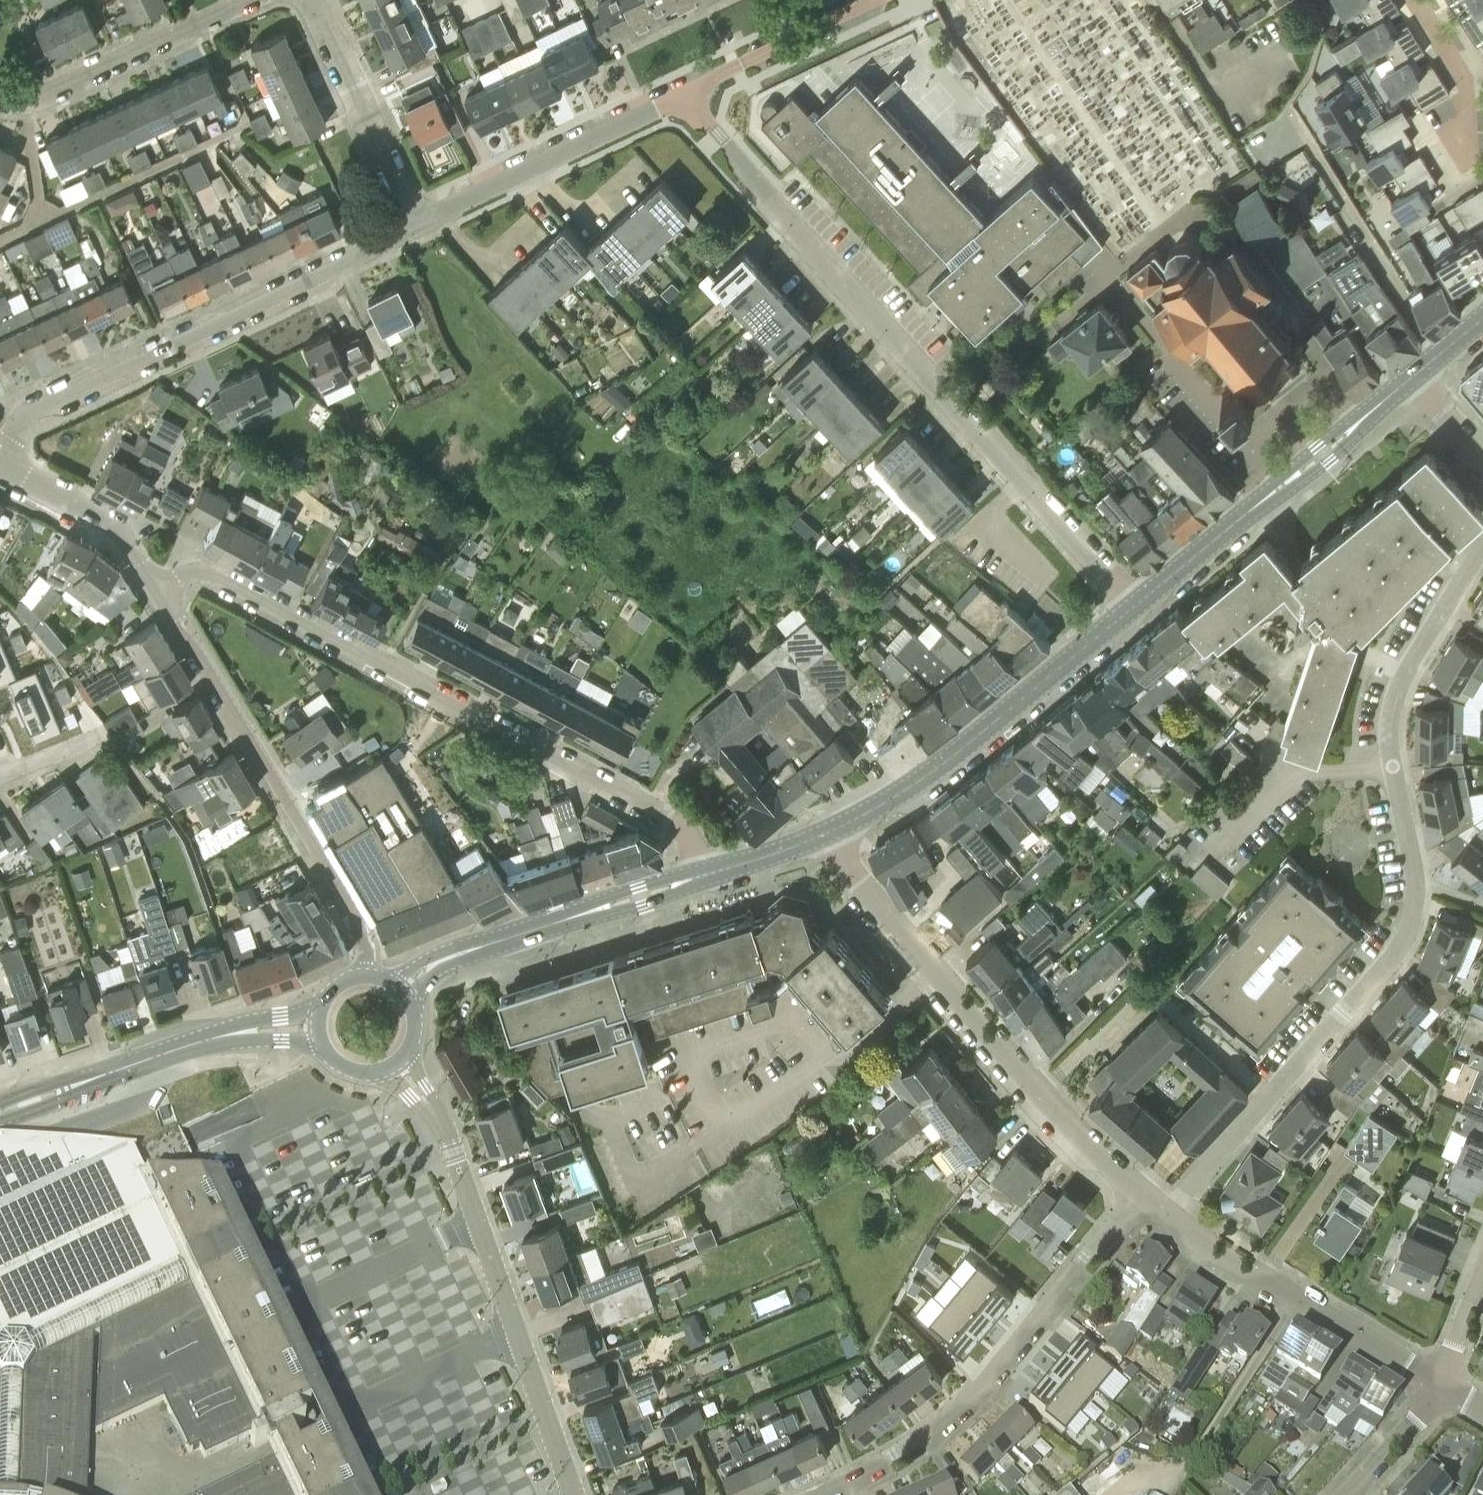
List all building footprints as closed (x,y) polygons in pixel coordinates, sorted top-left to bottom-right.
[(127,8),(113,15),(118,24),(165,2),(164,0),(123,0),(127,8)] [(421,3),(420,0),(375,0),(367,4),(376,23),(421,3)] [(525,15),(518,0),(504,0),(514,21),(525,15)] [(537,9),(533,0),(518,0),(525,15),(537,9)] [(537,9),(551,2),(550,0),(533,0),(537,9)] [(605,12),(595,17),(607,43),(630,32),(628,28),(648,18),(651,25),(686,8),(683,3),(689,0),(601,0),(605,12)] [(940,9),(1052,160),(1084,136),(1083,114),(1097,133),(1094,78),(1115,107),(1115,101),(1173,58),(1173,54),(1154,55),(1152,29),(1148,23),(1120,25),(1111,13),(1111,25),(1091,26),(1102,18),(1089,1),(1090,19),(1080,20),(1081,33),(1068,15),(1073,12),(1034,14),(1035,29),(1002,31),(1030,10),(1022,0),(952,0),(940,9)] [(1201,0),(1191,0),(1200,15),(1194,19),(1197,24),(1189,28),(1204,51),(1236,31),(1232,23),(1224,28),(1215,12),(1210,15),(1201,0)] [(1344,13),(1358,4),(1371,25),(1372,26),(1384,19),(1400,10),(1394,0),(1336,0),(1344,13)] [(1475,7),(1459,17),(1478,45),(1482,41),(1482,0),(1471,0),(1475,7)] [(57,13),(72,46),(96,35),(80,2),(57,13)] [(385,44),(419,28),(430,23),(421,3),(376,23),(385,44)] [(1244,27),(1268,12),(1263,4),(1240,19),(1244,27)] [(485,17),(499,46),(514,38),(500,10),(485,17)] [(48,57),(72,46),(57,13),(33,24),(48,57)] [(486,52),(499,46),(485,17),(472,23),(486,52)] [(1392,32),(1384,19),(1372,26),(1371,25),(1357,34),(1369,53),(1383,45),(1396,66),(1397,67),(1409,60),(1425,51),(1408,22),(1392,32)] [(473,58),(486,52),(472,23),(460,29),(473,58)] [(419,28),(385,44),(394,64),(408,58),(413,70),(441,57),(436,44),(428,47),(419,28)] [(260,69),(293,54),(282,30),(249,45),(260,69)] [(562,41),(579,75),(600,64),(584,31),(562,41)] [(1356,38),(1334,51),(1342,63),(1363,50),(1356,38)] [(560,83),(579,75),(562,41),(542,50),(546,59),(547,58),(560,83)] [(546,59),(542,50),(539,42),(520,51),(544,100),(564,91),(560,83),(547,58),(546,59)] [(522,111),(544,100),(520,51),(500,61),(501,62),(506,76),(522,111)] [(270,92),(304,76),(293,54),(260,69),(270,92)] [(1417,73),(1409,60),(1397,67),(1396,66),(1382,75),(1394,94),(1408,86),(1422,109),(1450,92),(1433,63),(1417,73)] [(502,120),(522,111),(506,76),(501,62),(481,72),(487,85),(486,86),(502,120)] [(183,75),(198,108),(213,102),(219,115),(228,111),(207,64),(183,75)] [(232,82),(247,75),(242,66),(228,73),(232,82)] [(1362,109),(1346,84),(1345,85),(1337,70),(1317,82),(1327,98),(1317,104),(1329,123),(1325,125),(1335,142),(1368,122),(1371,126),(1378,121),(1378,122),(1399,110),(1393,99),(1364,114),(1361,109),(1362,109)] [(175,119),(198,108),(183,75),(160,86),(175,119)] [(247,75),(232,82),(236,90),(251,83),(247,75)] [(281,114),(314,99),(304,76),(270,92),(281,114)] [(767,117),(762,121),(798,160),(810,150),(922,273),(910,282),(929,304),(940,294),(979,335),(1013,304),(1018,311),(1029,300),(1024,294),(1041,280),(1053,293),(1085,264),(1083,261),(1099,248),(1034,174),(987,217),(858,76),(815,114),(794,93),(780,106),(775,102),(770,100),(764,104),(763,108),(763,113),(767,117)] [(435,93),(431,84),(411,94),(416,104),(408,108),(423,138),(450,125),(455,136),(466,131),(454,104),(444,109),(436,93),(435,93)] [(153,130),(175,119),(160,86),(137,97),(153,130)] [(483,129),(502,120),(486,86),(467,95),(483,129)] [(130,140),(153,130),(137,97),(115,107),(130,140)] [(314,99),(281,114),(292,138),(325,123),(314,99)] [(107,151),(130,140),(115,107),(92,118),(107,151)] [(1405,163),(1397,150),(1413,140),(1404,126),(1411,121),(1403,108),(1399,110),(1378,122),(1368,129),(1382,152),(1368,161),(1380,180),(1394,172),(1393,171),(1405,163)] [(253,128),(268,121),(264,111),(249,118),(253,128)] [(84,161),(107,151),(92,118),(69,128),(84,161)] [(268,121),(253,128),(257,136),(272,129),(268,121)] [(181,131),(188,145),(197,141),(190,127),(181,131)] [(61,172),(84,161),(69,128),(45,139),(61,172)] [(180,150),(188,145),(181,131),(173,135),(180,150)] [(418,141),(414,133),(406,137),(410,145),(418,141)] [(16,153),(0,145),(0,185),(16,153)] [(1345,160),(1350,161),(1355,157),(1356,152),(1352,148),(1347,147),(1342,150),(1342,156),(1345,160)] [(136,152),(142,167),(152,162),(145,148),(136,152)] [(240,168),(246,174),(255,165),(240,150),(232,158),(240,168)] [(134,171),(142,167),(136,152),(127,156),(134,171)] [(1393,171),(1394,172),(1406,193),(1392,202),(1404,221),(1403,221),(1410,232),(1432,219),(1425,208),(1431,205),(1422,191),(1438,181),(1421,153),(1405,163),(1393,171)] [(197,158),(180,166),(192,189),(208,182),(197,158)] [(90,173),(97,188),(106,183),(99,169),(90,173)] [(286,187),(293,174),(283,169),(276,182),(286,187)] [(88,192),(97,188),(90,173),(81,177),(88,192)] [(209,178),(218,197),(229,192),(220,173),(209,178)] [(293,174),(286,187),(294,192),(301,179),(293,174)] [(648,193),(677,225),(692,211),(663,179),(648,193)] [(1301,191),(1283,183),(1276,197),(1295,205),(1301,191)] [(1454,204),(1468,226),(1482,216),(1482,186),(1454,204)] [(246,202),(252,198),(248,188),(241,192),(246,202)] [(1258,248),(1285,229),(1257,189),(1230,208),(1258,248)] [(246,202),(241,192),(235,194),(240,204),(246,202)] [(662,238),(677,225),(648,193),(633,206),(662,238)] [(121,203),(117,195),(104,201),(111,216),(119,212),(121,203)] [(304,207),(318,238),(340,228),(324,196),(303,206),(304,207)] [(244,213),(258,207),(253,198),(252,198),(246,202),(240,204),(244,213)] [(297,249),(318,238),(304,207),(303,206),(280,216),(280,217),(281,217),(284,221),(297,249)] [(647,252),(662,238),(633,206),(618,220),(647,252)] [(258,207),(244,213),(249,224),(263,217),(258,207)] [(275,259),(297,249),(284,221),(281,217),(280,217),(260,226),(275,259)] [(55,249),(77,238),(67,218),(45,229),(55,249)] [(198,227),(202,235),(217,228),(213,219),(198,227)] [(633,265),(647,252),(618,220),(604,233),(633,265)] [(596,256),(588,247),(567,224),(552,238),(581,270),(596,256)] [(254,269),(275,259),(260,226),(258,226),(261,233),(241,243),(254,269)] [(93,253),(97,262),(102,260),(86,227),(75,232),(86,256),(93,253)] [(202,235),(206,244),(221,237),(217,228),(202,235)] [(34,258),(55,249),(45,229),(24,239),(34,258)] [(1468,263),(1476,277),(1482,273),(1482,242),(1482,240),(1476,232),(1456,244),(1468,263)] [(617,279),(633,265),(604,233),(588,247),(596,256),(617,279)] [(566,283),(581,270),(552,238),(537,251),(566,283)] [(1433,277),(1423,262),(1409,238),(1397,247),(1420,286),(1410,291),(1435,333),(1463,309),(1441,272),(1433,277)] [(177,250),(172,239),(161,243),(167,257),(188,300),(211,290),(198,263),(196,264),(188,245),(177,250)] [(1273,287),(1235,241),(1219,254),(1212,245),(1206,250),(1201,244),(1196,248),(1190,243),(1177,244),(1169,250),(1166,263),(1156,251),(1128,272),(1145,293),(1147,291),(1157,303),(1155,305),(1193,352),(1209,339),(1240,377),(1225,389),(1240,407),(1256,394),(1253,390),(1305,350),(1297,341),(1295,343),(1260,298),(1273,287)] [(188,300),(167,257),(153,263),(143,242),(126,250),(146,291),(153,288),(164,312),(188,300)] [(232,279),(254,269),(241,243),(220,252),(232,279)] [(1476,277),(1468,263),(1456,244),(1436,256),(1456,289),(1476,277)] [(17,257),(11,245),(5,248),(11,260),(17,257)] [(727,293),(759,265),(745,250),(714,279),(707,272),(698,281),(717,302),(727,293)] [(551,297),(566,283),(537,251),(522,265),(551,297)] [(1330,263),(1322,251),(1316,255),(1324,267),(1330,263)] [(211,290),(232,279),(220,252),(198,263),(211,290)] [(1362,258),(1358,252),(1330,269),(1353,304),(1363,298),(1365,302),(1361,305),(1352,312),(1367,335),(1390,368),(1424,344),(1378,284),(1380,283),(1363,257),(1362,258)] [(84,268),(97,262),(93,253),(86,256),(80,259),(84,268)] [(89,277),(94,274),(99,272),(101,271),(97,262),(84,268),(89,277)] [(537,310),(551,297),(522,265),(508,278),(537,310)] [(741,309),(773,280),(759,265),(727,293),(741,309)] [(52,283),(48,273),(35,279),(39,289),(52,283)] [(100,288),(94,274),(89,277),(72,285),(78,297),(90,324),(112,314),(100,288)] [(100,288),(112,314),(134,304),(122,278),(100,288)] [(522,324),(537,310),(508,278),(492,292),(522,324)] [(755,323),(786,294),(773,280),(741,309),(755,323)] [(665,291),(673,299),(683,291),(675,282),(665,291)] [(57,292),(52,283),(39,289),(44,299),(51,295),(69,334),(90,324),(78,297),(72,285),(57,292)] [(379,356),(392,350),(389,343),(403,336),(401,333),(416,327),(397,287),(368,301),(377,321),(365,327),(379,356)] [(9,303),(4,293),(0,295),(0,307),(9,303)] [(768,338),(800,309),(786,294),(755,323),(768,338)] [(51,295),(44,299),(30,305),(33,312),(36,319),(48,344),(69,334),(51,295)] [(659,298),(653,303),(658,310),(665,304),(659,298)] [(1128,335),(1101,301),(1090,310),(1087,306),(1078,313),(1080,316),(1062,330),(1063,332),(1050,343),(1061,357),(1074,346),(1090,366),(1111,349),(1118,359),(1133,347),(1126,337),(1128,335)] [(1,319),(7,316),(14,313),(9,303),(0,307),(0,318),(1,319)] [(48,344),(36,319),(35,319),(29,306),(14,313),(7,316),(22,348),(25,355),(48,344)] [(800,309),(768,338),(782,353),(814,324),(800,309)] [(7,316),(1,319),(0,320),(0,358),(3,365),(25,355),(22,348),(7,316)] [(1332,333),(1323,319),(1312,326),(1358,393),(1380,376),(1345,324),(1332,333)] [(336,347),(329,334),(303,347),(309,359),(307,360),(321,390),(372,365),(358,336),(336,347)] [(553,347),(564,361),(572,355),(560,341),(553,347)] [(798,392),(830,363),(816,348),(778,383),(791,398),(798,391),(798,392)] [(1480,359),(1462,374),(1461,383),(1482,408),(1482,357),(1480,359)] [(812,407),(844,378),(830,363),(798,392),(812,407)] [(443,381),(455,375),(449,364),(437,369),(443,381)] [(224,429),(238,422),(241,428),(292,404),(285,391),(270,380),(265,383),(258,368),(220,387),(224,396),(211,402),(224,429)] [(352,376),(327,388),(332,400),(358,388),(352,376)] [(594,381),(597,387),(604,383),(600,377),(594,381)] [(825,422),(857,393),(844,378),(812,407),(804,414),(817,428),(824,421),(825,422)] [(621,409),(635,403),(624,380),(610,386),(621,409)] [(154,381),(146,394),(164,405),(172,392),(154,381)] [(748,396),(759,387),(754,381),(743,390),(748,396)] [(751,395),(756,400),(771,387),(766,381),(751,395)] [(839,437),(871,408),(857,393),(825,422),(839,437)] [(639,424),(646,416),(637,406),(629,413),(639,424)] [(871,408),(839,437),(853,452),(885,423),(871,408)] [(151,430),(115,497),(137,509),(168,453),(156,447),(171,419),(159,414),(151,430)] [(1160,462),(1209,516),(1210,515),(1210,516),(1236,493),(1169,419),(1141,444),(1149,452),(1159,463),(1160,462)] [(1057,435),(1050,425),(1043,430),(1050,440),(1057,435)] [(115,497),(151,430),(142,426),(134,442),(122,435),(95,486),(115,497)] [(890,472),(921,443),(907,428),(866,466),(879,480),(889,470),(890,472)] [(769,445),(760,436),(752,444),(761,453),(769,445)] [(904,487),(935,458),(921,443),(890,472),(904,487)] [(244,467),(251,457),(240,448),(232,458),(244,467)] [(1320,752),(1359,634),(1350,632),(1360,622),(1364,626),(1457,532),(1460,535),(1482,514),(1482,510),(1428,450),(1403,473),(1405,476),(1294,568),(1268,537),(1245,558),(1249,564),(1186,615),(1208,642),(1283,580),(1307,609),(1300,614),(1299,617),(1299,618),(1299,620),(1303,624),(1304,624),(1308,623),(1314,618),(1318,622),(1326,625),(1291,731),(1285,729),(1287,720),(1283,719),(1278,715),(1273,722),(1275,724),(1270,733),(1287,742),(1320,752)] [(305,458),(295,452),(289,461),(299,467),(305,458)] [(1188,533),(1209,516),(1160,462),(1159,463),(1149,452),(1129,470),(1139,481),(1148,493),(1151,491),(1188,533)] [(917,501),(948,473),(935,458),(904,487),(917,501)] [(316,495),(326,480),(322,478),(312,470),(311,470),(301,484),(316,495)] [(931,516),(962,488),(948,473),(917,501),(931,516)] [(1073,481),(1063,489),(1070,497),(1079,489),(1073,481)] [(1170,548),(1188,533),(1151,491),(1148,493),(1139,481),(1123,495),(1112,483),(1111,484),(1170,548)] [(201,518),(216,490),(203,483),(198,493),(188,510),(201,518)] [(1149,565),(1170,548),(1111,484),(1098,495),(1118,519),(1121,516),(1130,526),(1121,533),(1149,565)] [(179,514),(189,497),(168,485),(158,503),(165,506),(163,510),(170,514),(172,510),(179,514)] [(962,488),(931,516),(945,531),(976,503),(962,488)] [(248,524),(255,511),(257,507),(242,498),(239,503),(216,490),(201,518),(213,524),(202,543),(213,550),(227,557),(229,552),(232,554),(248,524)] [(274,583),(276,579),(295,589),(307,567),(288,557),(295,543),(295,539),(293,535),(289,531),(285,529),(295,509),(285,504),(275,522),(268,535),(249,569),(274,583)] [(268,535),(275,522),(255,511),(248,524),(232,554),(229,552),(227,557),(249,569),(268,535)] [(467,531),(476,519),(465,511),(461,517),(462,527),(467,531)] [(820,533),(801,515),(793,523),(812,541),(820,533)] [(852,534),(861,544),(873,533),(864,523),(852,534)] [(397,532),(383,524),(376,536),(415,558),(417,554),(427,559),(424,565),(434,570),(444,552),(399,527),(397,532)] [(28,540),(32,532),(25,528),(20,536),(28,540)] [(832,541),(824,533),(816,541),(828,554),(837,545),(836,545),(832,541)] [(20,598),(31,606),(41,615),(61,591),(65,585),(74,574),(94,548),(66,535),(52,562),(51,561),(48,567),(47,576),(50,582),(39,573),(19,597),(20,598)] [(469,535),(458,550),(467,557),(478,542),(469,535)] [(333,614),(349,586),(350,582),(358,567),(341,558),(348,546),(332,538),(306,587),(316,592),(310,602),(311,602),(310,603),(332,615),(332,614),(333,614)] [(74,574),(65,585),(89,603),(90,601),(108,616),(136,594),(118,565),(117,566),(94,548),(74,574)] [(572,553),(567,548),(558,559),(563,563),(572,553)] [(863,562),(857,556),(849,564),(855,570),(863,562)] [(875,593),(888,581),(875,568),(862,580),(875,593)] [(902,582),(911,591),(922,581),(913,572),(902,582)] [(349,586),(333,614),(375,637),(385,617),(366,607),(371,597),(349,586)] [(1474,600),(1476,601),(1473,607),(1482,613),(1482,586),(1474,600)] [(888,608),(901,596),(892,587),(879,598),(888,608)] [(958,611),(1019,669),(1051,644),(1008,604),(1003,599),(1001,603),(981,587),(958,611)] [(452,621),(464,598),(453,592),(447,604),(427,593),(403,638),(418,646),(420,642),(436,651),(452,621)] [(41,615),(31,606),(20,598),(13,605),(32,626),(41,615)] [(483,638),(489,627),(489,626),(471,616),(477,604),(464,598),(452,621),(436,651),(452,659),(450,663),(464,671),(483,638)] [(642,606),(633,620),(647,629),(656,615),(642,606)] [(1153,628),(1175,655),(1191,674),(1196,670),(1246,707),(1252,700),(1264,687),(1242,670),(1225,657),(1223,659),(1207,644),(1178,609),(1153,628)] [(1001,684),(1019,669),(958,611),(950,621),(948,623),(980,650),(973,657),(1001,686),(1002,685),(1001,684)] [(568,629),(574,632),(582,618),(576,614),(568,629)] [(69,643),(41,615),(32,626),(56,655),(69,643)] [(846,726),(827,703),(826,701),(830,696),(857,674),(806,616),(780,639),(750,664),(741,654),(722,671),(731,681),(736,685),(767,721),(784,743),(792,749),(768,771),(796,803),(796,804),(834,771),(815,751),(846,726)] [(1001,686),(973,657),(932,619),(919,634),(957,668),(983,701),(1001,686)] [(242,626),(253,632),(250,638),(261,644),(259,646),(274,655),(281,642),(266,634),(256,628),(245,621),(242,626)] [(113,692),(132,680),(174,654),(154,622),(124,640),(131,652),(136,661),(129,665),(114,675),(110,668),(102,673),(80,686),(89,702),(92,706),(113,693),(113,692)] [(957,668),(919,634),(907,624),(888,645),(896,652),(932,688),(936,685),(963,718),(983,701),(957,668)] [(30,633),(26,625),(16,630),(20,638),(30,633)] [(497,684),(513,654),(519,643),(489,627),(483,638),(464,671),(479,679),(482,675),(497,684)] [(1161,669),(1175,655),(1153,628),(1129,648),(1166,694),(1177,707),(1187,699),(1161,669)] [(587,642),(596,647),(603,635),(594,630),(587,642)] [(1482,650),(1456,634),(1445,653),(1471,669),(1482,677),(1482,651),(1482,650)] [(1246,650),(1264,666),(1276,652),(1258,636),(1246,650)] [(896,652),(888,645),(880,637),(874,643),(872,642),(867,646),(866,648),(877,662),(879,660),(903,692),(898,696),(934,739),(960,719),(963,718),(936,685),(932,688),(896,652)] [(25,646),(22,638),(11,643),(15,651),(25,646)] [(0,646),(0,683),(9,680),(8,678),(16,675),(16,674),(3,645),(0,646)] [(68,648),(58,655),(65,665),(75,658),(68,648)] [(1132,706),(1141,715),(1166,694),(1129,648),(1106,666),(1102,670),(1132,706)] [(1482,678),(1482,677),(1471,669),(1445,653),(1433,672),(1454,685),(1448,696),(1465,702),(1471,693),(1473,694),(1482,678)] [(174,654),(132,680),(147,707),(190,681),(174,654)] [(526,704),(544,671),(513,654),(497,684),(513,692),(511,696),(526,704)] [(558,717),(574,687),(580,675),(550,659),(544,671),(526,704),(541,712),(543,708),(558,717)] [(16,675),(8,678),(9,680),(21,709),(48,698),(35,666),(16,674),(16,675)] [(1135,747),(1142,753),(1151,741),(1138,730),(1138,727),(1125,710),(1132,706),(1102,670),(1076,692),(1116,740),(1122,736),(1135,747)] [(67,690),(63,682),(53,686),(56,695),(67,690)] [(744,738),(767,721),(736,685),(691,722),(756,800),(739,814),(758,836),(796,803),(768,771),(792,749),(784,743),(764,761),(744,738)] [(587,737),(605,704),(574,687),(558,717),(574,725),(572,729),(587,737)] [(70,698),(67,690),(56,695),(60,703),(70,698)] [(332,751),(353,736),(322,690),(302,704),(311,717),(284,735),(299,758),(325,740),(332,751)] [(1465,702),(1448,696),(1432,690),(1431,707),(1418,707),(1417,729),(1448,730),(1464,730),(1465,702)] [(934,739),(898,696),(897,697),(893,691),(888,694),(890,697),(881,706),(883,709),(879,712),(881,715),(877,717),(877,724),(869,730),(896,765),(931,741),(934,739)] [(1109,771),(1135,747),(1122,736),(1116,740),(1076,692),(1044,719),(1094,760),(1109,771)] [(827,703),(846,726),(858,717),(838,693),(827,703)] [(185,733),(209,718),(211,717),(198,695),(172,710),(185,733)] [(48,698),(21,709),(34,740),(61,728),(48,698)] [(605,704),(587,737),(602,745),(604,741),(620,750),(631,731),(634,732),(639,722),(605,704)] [(112,734),(137,719),(129,705),(103,721),(112,734)] [(209,718),(185,733),(195,751),(219,737),(209,718)] [(137,719),(112,734),(125,756),(140,747),(134,738),(145,731),(137,719)] [(1076,783),(1094,760),(1044,719),(1030,731),(1051,749),(1053,746),(1063,755),(1055,764),(1061,770),(1076,783)] [(1237,731),(1229,724),(1224,730),(1232,736),(1237,731)] [(815,751),(834,771),(855,753),(855,754),(864,746),(846,726),(815,751)] [(1448,750),(1448,730),(1417,729),(1417,752),(1425,752),(1424,765),(1464,761),(1464,750),(1448,750)] [(1038,765),(1039,765),(1051,749),(1030,731),(1014,745),(1038,765)] [(369,751),(380,744),(374,735),(363,741),(369,751)] [(1222,748),(1229,754),(1216,769),(1229,780),(1242,765),(1251,755),(1231,738),(1222,748)] [(1148,758),(1196,797),(1205,786),(1158,746),(1151,741),(1142,753),(1148,758)] [(1038,765),(1014,745),(1013,743),(987,766),(1012,795),(1035,820),(1060,800),(1046,782),(1044,778),(1049,774),(1039,765),(1038,765)] [(399,745),(389,753),(396,762),(405,754),(399,745)] [(173,809),(190,799),(241,768),(232,753),(161,793),(173,809)] [(75,776),(85,791),(111,829),(148,802),(141,794),(137,797),(108,754),(75,776)] [(476,909),(454,879),(381,757),(341,781),(317,792),(322,802),(311,809),(331,844),(372,913),(373,913),(386,945),(476,909)] [(170,771),(174,780),(197,769),(193,760),(170,771)] [(1425,802),(1470,793),(1464,761),(1424,765),(1427,779),(1421,780),(1425,802)] [(1012,795),(987,766),(986,765),(952,791),(953,792),(970,779),(1019,838),(1033,827),(1008,799),(1012,795)] [(229,803),(253,789),(241,768),(190,799),(196,809),(206,803),(219,824),(236,814),(229,803)] [(1024,843),(1019,838),(970,779),(953,792),(978,822),(980,819),(1008,855),(1024,843)] [(111,829),(85,791),(75,797),(63,780),(42,795),(69,833),(90,819),(103,836),(111,829)] [(1124,821),(1132,811),(1104,786),(1095,796),(1106,806),(1105,807),(1124,821)] [(1006,855),(978,822),(953,792),(932,810),(959,843),(979,867),(984,873),(1006,855)] [(1444,821),(1447,839),(1475,821),(1474,815),(1475,814),(1470,793),(1425,802),(1430,824),(1444,821)] [(72,836),(69,833),(42,795),(21,810),(41,837),(51,830),(62,844),(72,836)] [(569,795),(549,801),(552,808),(566,852),(578,886),(613,874),(600,833),(583,837),(569,795)] [(600,833),(613,874),(656,861),(662,854),(657,841),(636,829),(613,837),(612,835),(610,834),(610,831),(616,817),(590,802),(582,815),(601,827),(599,830),(600,833)] [(578,887),(578,886),(566,852),(552,808),(540,812),(537,803),(527,807),(525,812),(527,817),(526,817),(552,895),(578,887)] [(1085,818),(1094,827),(1101,821),(1092,812),(1085,818)] [(4,840),(10,848),(22,840),(5,813),(0,816),(0,843),(4,840)] [(529,903),(552,895),(526,817),(514,821),(521,840),(519,840),(527,865),(506,872),(529,903)] [(1110,831),(1101,821),(1094,827),(1103,838),(1110,831)] [(1482,857),(1482,825),(1482,827),(1475,821),(1447,839),(1461,850),(1452,861),(1469,874),(1482,857)] [(1123,824),(1116,833),(1125,840),(1132,831),(1123,824)] [(1162,837),(1148,824),(1140,832),(1154,845),(1162,837)] [(873,848),(903,900),(918,889),(913,882),(936,868),(909,826),(873,848)] [(28,845),(40,862),(49,855),(37,839),(28,845)] [(111,866),(126,861),(119,841),(103,846),(111,866)] [(1168,855),(1176,862),(1189,846),(1182,841),(1168,855)] [(73,842),(62,846),(65,854),(76,850),(73,842)] [(979,867),(959,843),(946,854),(966,879),(979,867)] [(1055,846),(1022,876),(1030,885),(1063,855),(1055,846)] [(294,852),(274,866),(284,880),(304,867),(294,852)] [(1316,879),(1296,862),(1297,860),(1289,853),(1282,861),(1283,862),(1248,903),(1247,901),(1239,910),(1241,912),(1230,925),(1228,923),(1220,932),(1222,933),(1187,973),(1185,972),(1178,980),(1186,987),(1187,986),(1208,1004),(1205,1007),(1214,1015),(1213,1016),(1220,1023),(1222,1021),(1231,1029),(1233,1026),(1254,1044),(1253,1045),(1261,1052),(1268,1044),(1266,1043),(1301,1003),(1303,1004),(1310,995),(1309,994),(1320,981),(1322,982),(1329,973),(1328,972),(1363,932),(1364,933),(1372,925),(1363,918),(1362,919),(1342,901),(1344,898),(1335,891),(1337,889),(1329,883),(1328,884),(1319,876),(1316,879)] [(53,861),(49,855),(40,862),(44,867),(53,861)] [(1469,874),(1482,885),(1482,857),(1469,874)] [(454,879),(476,909),(483,920),(520,902),(488,858),(454,879)] [(1218,898),(1231,883),(1205,860),(1192,876),(1218,898)] [(984,873),(979,867),(966,879),(939,902),(967,925),(1003,893),(984,873)] [(88,868),(74,872),(78,887),(92,882),(88,868)] [(1143,905),(1159,889),(1151,881),(1134,897),(1143,905)] [(302,919),(322,907),(308,882),(304,884),(285,894),(288,900),(279,907),(296,930),(299,928),(306,925),(302,919)] [(922,887),(903,900),(915,912),(929,899),(922,887)] [(167,923),(162,910),(157,893),(138,900),(148,930),(143,931),(143,932),(127,938),(133,957),(130,958),(137,980),(139,980),(136,969),(140,968),(151,1002),(176,993),(165,960),(162,952),(175,948),(175,946),(167,923)] [(615,956),(615,957),(627,994),(630,1004),(638,1002),(649,1036),(756,1002),(758,1005),(777,999),(765,961),(769,960),(768,957),(770,956),(774,955),(786,959),(789,964),(811,989),(849,1033),(888,998),(829,929),(818,938),(807,901),(784,895),(765,912),(763,908),(753,911),(615,956)] [(992,986),(1008,971),(1026,956),(1029,958),(1058,932),(1047,922),(1054,916),(1038,898),(1016,916),(1031,932),(1020,942),(1021,943),(1010,954),(995,935),(991,939),(966,960),(990,987),(992,985),(992,986)] [(179,919),(180,922),(188,919),(183,903),(162,910),(167,923),(179,919)] [(267,924),(270,921),(257,903),(239,911),(244,922),(250,920),(254,928),(267,924)] [(285,946),(298,977),(302,976),(302,975),(345,954),(324,911),(322,907),(302,919),(306,925),(299,928),(301,931),(292,936),(277,916),(270,921),(267,924),(277,935),(275,937),(283,946),(285,946)] [(1463,952),(1474,957),(1482,936),(1482,923),(1460,913),(1456,925),(1438,917),(1429,938),(1463,952)] [(0,916),(0,922),(1,924),(8,921),(5,914),(0,916)] [(24,914),(15,917),(20,934),(30,931),(24,914)] [(991,939),(995,935),(1007,925),(999,915),(982,929),(991,939)] [(960,933),(964,928),(954,918),(949,923),(960,933)] [(186,942),(180,922),(179,919),(167,923),(175,946),(186,942)] [(275,985),(263,953),(253,957),(249,946),(241,949),(233,926),(223,929),(246,995),(275,985)] [(1056,935),(1049,941),(1057,950),(1064,943),(1056,935)] [(275,985),(298,977),(285,946),(283,946),(275,937),(271,940),(279,948),(263,953),(275,985)] [(1028,1040),(1075,999),(1102,975),(1103,977),(1127,957),(1110,937),(1072,972),(1045,996),(1016,1021),(1016,1022),(1028,1040)] [(1451,980),(1463,952),(1429,938),(1421,959),(1439,967),(1437,969),(1426,982),(1449,1001),(1457,992),(1448,984),(1451,980)] [(202,985),(230,975),(219,943),(190,952),(202,985)] [(40,1039),(34,1023),(37,1022),(28,997),(36,994),(28,970),(27,971),(17,944),(0,950),(0,956),(15,999),(18,1011),(5,1016),(16,1047),(40,1039)] [(1033,981),(1045,970),(1056,960),(1047,950),(1015,978),(1008,971),(992,986),(1008,1008),(1019,997),(1018,995),(1033,981)] [(627,994),(615,957),(592,964),(594,972),(507,1000),(530,1073),(531,1074),(550,1093),(568,1087),(558,1059),(562,1057),(572,1086),(645,1063),(623,995),(627,994)] [(129,982),(137,980),(130,958),(120,963),(97,971),(102,986),(111,1015),(113,1014),(114,1017),(125,1014),(124,1011),(137,1006),(129,982)] [(1045,996),(1072,972),(1064,963),(1050,976),(1045,970),(1033,981),(1018,995),(1019,997),(1008,1008),(1016,1021),(1045,996)] [(1155,989),(1159,984),(1149,974),(1139,985),(1144,989),(1155,989)] [(81,1013),(95,1007),(87,985),(84,977),(61,985),(64,993),(51,998),(62,1031),(64,1030),(66,1033),(76,1030),(75,1026),(85,1023),(81,1013)] [(1449,1001),(1426,982),(1419,991),(1404,978),(1389,995),(1416,1019),(1431,1002),(1440,1010),(1449,1001)] [(1425,1027),(1416,1019),(1389,995),(1374,1012),(1389,1025),(1381,1033),(1403,1053),(1411,1044),(1425,1027)] [(1075,999),(1028,1040),(1038,1055),(1087,1012),(1075,999)] [(1482,1017),(1482,1004),(1475,1001),(1470,1012),(1482,1017)] [(1159,1009),(1108,1058),(1083,1086),(1096,1098),(1091,1103),(1149,1156),(1176,1125),(1201,1149),(1251,1094),(1159,1009)] [(1470,1012),(1464,1025),(1482,1033),(1482,1017),(1470,1012)] [(1403,1053),(1381,1033),(1373,1042),(1359,1029),(1343,1047),(1371,1071),(1371,1070),(1380,1079),(1390,1067),(1398,1074),(1411,1060),(1403,1053)] [(463,1093),(488,1081),(460,1032),(437,1044),(463,1093)] [(883,1127),(953,1073),(931,1044),(901,1068),(911,1081),(902,1087),(905,1091),(880,1110),(881,1111),(875,1116),(883,1127)] [(1365,1095),(1380,1079),(1371,1070),(1371,1071),(1343,1047),(1328,1064),(1343,1076),(1335,1085),(1358,1103),(1369,1113),(1376,1105),(1365,1095)] [(1474,1047),(1469,1062),(1482,1068),(1482,1051),(1474,1047)] [(1464,1060),(1453,1055),(1450,1062),(1462,1066),(1464,1060)] [(506,1083),(529,1072),(522,1056),(498,1065),(506,1083)] [(946,1129),(977,1105),(953,1073),(883,1127),(874,1133),(861,1141),(873,1159),(880,1154),(881,1156),(923,1122),(934,1137),(946,1129)] [(550,1093),(531,1074),(520,1085),(539,1104),(550,1093)] [(1349,1114),(1358,1103),(1335,1085),(1318,1105),(1303,1092),(1288,1109),(1315,1133),(1330,1116),(1327,1113),(1336,1103),(1349,1114)] [(1469,1088),(1460,1110),(1465,1111),(1482,1119),(1482,1092),(1482,1094),(1469,1088)] [(493,1149),(526,1138),(513,1101),(480,1113),(493,1149)] [(977,1105),(946,1129),(952,1137),(942,1145),(957,1164),(998,1133),(977,1105)] [(1322,1138),(1315,1133),(1288,1109),(1273,1126),(1288,1139),(1278,1149),(1302,1167),(1310,1158),(1307,1155),(1322,1138)] [(1373,1168),(1399,1131),(1370,1112),(1345,1149),(1373,1168)] [(1482,1169),(1482,1138),(1480,1137),(1482,1130),(1482,1128),(1465,1120),(1461,1130),(1467,1132),(1457,1158),(1482,1169)] [(569,1122),(557,1127),(560,1134),(564,1145),(575,1140),(569,1122)] [(534,1156),(564,1147),(564,1145),(560,1134),(530,1144),(534,1156)] [(564,1147),(534,1156),(539,1170),(586,1154),(581,1141),(564,1147)] [(1042,1171),(1015,1149),(1003,1163),(993,1155),(969,1183),(978,1191),(981,1188),(983,1189),(985,1186),(1011,1207),(1042,1171)] [(1229,1202),(1226,1206),(1263,1230),(1284,1200),(1269,1190),(1282,1170),(1253,1149),(1224,1192),(1227,1194),(1229,1202)] [(1482,1180),(1482,1169),(1457,1158),(1446,1184),(1439,1181),(1435,1191),(1455,1199),(1459,1189),(1473,1195),(1478,1184),(1481,1185),(1482,1180)] [(800,1159),(787,1169),(798,1183),(810,1173),(800,1159)] [(99,1188),(99,1169),(0,1165),(0,1249),(3,1249),(0,1322),(0,1337),(24,1338),(27,1336),(30,1250),(30,1229),(52,1229),(54,1187),(76,1187),(99,1188)] [(1402,1182),(1426,1197),(1434,1179),(1408,1169),(1402,1182)] [(144,1171),(106,1170),(100,1299),(229,1238),(201,1180),(177,1179),(177,1174),(181,1174),(181,1173),(177,1172),(144,1171)] [(551,1211),(548,1201),(537,1171),(504,1183),(515,1213),(535,1206),(538,1215),(551,1211)] [(1342,1251),(1348,1243),(1354,1233),(1362,1220),(1344,1209),(1357,1190),(1345,1182),(1323,1214),(1326,1216),(1315,1233),(1342,1251)] [(94,1302),(99,1188),(76,1187),(54,1187),(52,1229),(30,1229),(30,1250),(27,1336),(94,1304),(94,1303),(94,1302)] [(1046,1256),(1067,1230),(1066,1230),(1086,1204),(1065,1188),(1045,1214),(1039,1221),(1046,1227),(1040,1233),(1043,1236),(1034,1247),(1046,1256)] [(792,1189),(780,1192),(783,1203),(795,1200),(792,1189)] [(566,1221),(598,1210),(593,1196),(561,1208),(566,1221)] [(1455,1234),(1419,1219),(1413,1233),(1408,1231),(1395,1261),(1396,1261),(1389,1277),(1429,1293),(1436,1276),(1434,1275),(1438,1265),(1443,1267),(1455,1234)] [(534,1266),(581,1248),(571,1251),(560,1224),(524,1237),(534,1266)] [(699,1232),(704,1248),(722,1242),(717,1226),(699,1232)] [(1363,1245),(1351,1237),(1346,1245),(1358,1253),(1363,1245)] [(1378,1270),(1387,1274),(1402,1243),(1393,1239),(1378,1270)] [(921,1251),(930,1256),(936,1246),(927,1241),(921,1251)] [(1061,1246),(1054,1254),(1061,1260),(1068,1252),(1061,1246)] [(633,1279),(644,1275),(639,1262),(629,1266),(620,1269),(619,1268),(592,1278),(581,1248),(534,1266),(545,1295),(579,1283),(585,1300),(589,1298),(593,1296),(593,1297),(633,1280),(633,1279)] [(1144,1292),(1128,1314),(1144,1325),(1155,1308),(1170,1285),(1160,1277),(1168,1267),(1145,1249),(1124,1277),(1144,1292)] [(924,1267),(930,1256),(921,1251),(915,1262),(924,1267)] [(1013,1289),(977,1260),(960,1281),(996,1310),(1013,1289)] [(310,1407),(241,1264),(192,1287),(99,1332),(95,1433),(163,1401),(188,1454),(199,1448),(204,1458),(249,1436),(251,1440),(250,1440),(254,1449),(271,1441),(272,1441),(290,1432),(315,1419),(310,1407)] [(593,1296),(589,1298),(596,1316),(588,1319),(563,1327),(564,1334),(559,1336),(568,1361),(598,1350),(606,1348),(608,1346),(600,1323),(655,1304),(644,1275),(633,1279),(633,1280),(593,1297),(593,1296)] [(682,1276),(666,1282),(672,1296),(687,1290),(682,1276)] [(913,1278),(908,1288),(916,1293),(922,1283),(913,1278)] [(996,1310),(960,1281),(943,1302),(979,1331),(996,1310)] [(1201,1291),(1188,1283),(1171,1308),(1167,1316),(1168,1316),(1164,1322),(1189,1340),(1197,1325),(1214,1300),(1211,1298),(1212,1296),(1202,1289),(1201,1291)] [(760,1314),(795,1298),(789,1286),(754,1302),(760,1314)] [(737,1295),(709,1305),(712,1312),(740,1302),(737,1295)] [(979,1331),(943,1303),(926,1324),(962,1352),(979,1331)] [(1144,1325),(1139,1333),(1151,1341),(1164,1322),(1168,1316),(1167,1316),(1155,1308),(1144,1325)] [(696,1344),(712,1339),(703,1312),(687,1317),(696,1344)] [(1242,1326),(1229,1318),(1208,1349),(1214,1354),(1219,1357),(1220,1356),(1232,1364),(1233,1362),(1243,1369),(1245,1365),(1246,1365),(1266,1334),(1265,1333),(1267,1330),(1257,1323),(1255,1326),(1246,1320),(1242,1326)] [(1137,1335),(1121,1325),(1105,1349),(1121,1360),(1137,1335)] [(1273,1404),(1317,1341),(1295,1329),(1274,1361),(1249,1399),(1256,1404),(1267,1411),(1268,1411),(1273,1404)] [(624,1356),(647,1348),(642,1334),(619,1342),(624,1356)] [(93,1336),(93,1335),(36,1362),(25,1380),(22,1445),(20,1494),(86,1494),(93,1336)] [(1114,1369),(1078,1341),(1061,1362),(1098,1390),(1114,1369)] [(1317,1341),(1273,1404),(1296,1417),(1340,1354),(1317,1341)] [(899,1363),(908,1356),(899,1344),(890,1350),(899,1363)] [(1214,1354),(1208,1349),(1201,1345),(1170,1393),(1178,1399),(1190,1380),(1195,1383),(1214,1354)] [(725,1348),(710,1353),(715,1366),(730,1360),(725,1348)] [(882,1357),(891,1369),(899,1363),(890,1350),(882,1357)] [(581,1396),(628,1380),(619,1353),(571,1369),(581,1396)] [(906,1371),(922,1393),(943,1378),(927,1356),(906,1371)] [(1339,1398),(1331,1409),(1346,1419),(1381,1379),(1380,1378),(1381,1378),(1350,1361),(1329,1391),(1339,1398)] [(1097,1390),(1061,1362),(1044,1383),(1080,1411),(1097,1390)] [(1123,1376),(1130,1382),(1138,1373),(1130,1367),(1123,1376)] [(621,1420),(635,1414),(644,1411),(640,1399),(662,1391),(654,1371),(632,1380),(635,1387),(584,1406),(594,1432),(621,1422),(621,1420)] [(903,1408),(922,1393),(906,1371),(886,1386),(903,1408)] [(851,1381),(860,1393),(868,1387),(859,1374),(851,1381)] [(1346,1419),(1336,1430),(1328,1439),(1344,1448),(1359,1422),(1375,1431),(1402,1392),(1381,1379),(1346,1419)] [(817,1427),(829,1421),(811,1381),(799,1387),(817,1427)] [(883,1423),(866,1401),(860,1393),(851,1381),(843,1386),(851,1397),(845,1402),(839,1406),(846,1416),(845,1417),(862,1438),(883,1423)] [(1080,1412),(1044,1383),(1028,1404),(1064,1433),(1080,1412)] [(883,1423),(903,1408),(886,1386),(866,1401),(883,1423)] [(761,1401),(753,1405),(755,1410),(764,1406),(761,1401)] [(669,1439),(707,1422),(700,1407),(662,1424),(669,1439)] [(783,1415),(789,1429),(799,1425),(793,1410),(783,1415)] [(995,1431),(1015,1449),(1033,1431),(1014,1412),(995,1431)] [(621,1422),(594,1432),(603,1457),(633,1447),(633,1446),(644,1442),(640,1430),(634,1416),(636,1415),(635,1414),(621,1420),(621,1422)] [(793,1438),(789,1429),(783,1415),(774,1419),(779,1433),(767,1438),(767,1436),(765,1437),(782,1473),(804,1463),(793,1438)] [(1306,1429),(1305,1427),(1306,1425),(1306,1422),(1300,1418),(1292,1427),(1303,1434),(1306,1429)] [(1269,1423),(1262,1419),(1257,1426),(1264,1431),(1269,1423)] [(1132,1422),(1123,1429),(1129,1437),(1138,1430),(1132,1422)] [(793,1438),(804,1463),(828,1452),(818,1427),(793,1438)] [(782,1473),(765,1437),(753,1443),(747,1431),(737,1436),(759,1484),(782,1473)] [(1006,1458),(1015,1449),(995,1431),(978,1449),(997,1467),(1005,1474),(1016,1485),(1023,1478),(1013,1467),(1014,1466),(1006,1458)] [(352,1494),(324,1435),(311,1442),(279,1457),(282,1462),(281,1463),(296,1494),(351,1494),(352,1494)] [(736,1494),(759,1484),(737,1436),(728,1440),(734,1455),(721,1460),(724,1469),(724,1470),(736,1494)] [(1100,1444),(1106,1451),(1115,1444),(1109,1436),(1100,1444)] [(1477,1437),(1474,1444),(1477,1450),(1482,1453),(1482,1440),(1477,1437)] [(434,1449),(416,1457),(422,1470),(440,1462),(434,1449)] [(989,1475),(997,1467),(978,1449),(959,1467),(979,1485),(989,1475)] [(1021,1457),(1033,1468),(1041,1460),(1029,1449),(1021,1457)] [(659,1494),(689,1494),(687,1490),(699,1486),(688,1451),(674,1455),(679,1469),(682,1477),(656,1486),(659,1494)] [(644,1453),(637,1456),(639,1463),(642,1470),(649,1467),(644,1453)] [(281,1463),(278,1464),(275,1458),(198,1494),(296,1494),(281,1463)] [(1242,1484),(1243,1484),(1246,1479),(1241,1475),(1243,1472),(1230,1464),(1225,1473),(1242,1484)] [(1263,1465),(1254,1477),(1268,1488),(1277,1477),(1263,1465)] [(1453,1492),(1445,1484),(1447,1481),(1444,1479),(1442,1481),(1431,1471),(1408,1494),(1450,1494),(1453,1492)] [(656,1486),(651,1473),(644,1475),(637,1478),(639,1484),(615,1491),(617,1494),(659,1494),(656,1486)] [(1008,1493),(1016,1485),(1005,1474),(997,1482),(1008,1493)] [(923,1494),(951,1494),(944,1478),(920,1489),(923,1494)] [(1246,1486),(1252,1490),(1247,1494),(1274,1494),(1252,1478),(1246,1486)]
